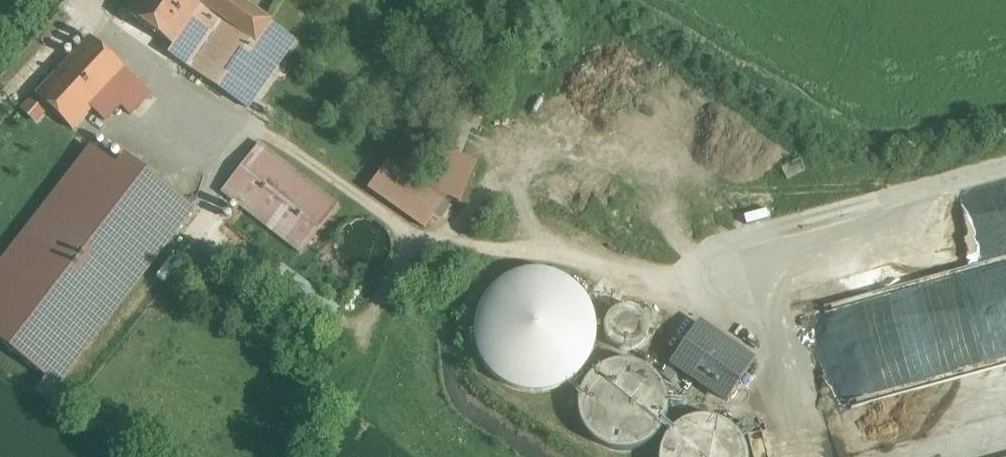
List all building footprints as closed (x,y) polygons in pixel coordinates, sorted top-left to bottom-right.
[(125,10),(175,47),(170,54),(247,108),(294,40),(268,21),(267,21),(257,14),(238,1),(237,0),(132,0),(125,10)] [(91,36),(36,94),(72,128),(80,120),(106,93),(127,71),(91,36)] [(127,71),(106,93),(116,102),(137,80),(127,71)] [(151,94),(137,80),(116,102),(132,114),(151,94)] [(116,102),(106,93),(80,120),(172,193),(173,192),(195,164),(132,114),(116,102)] [(450,117),(424,184),(460,202),(476,162),(461,155),(472,128),(476,130),(484,114),(458,101),(450,117)] [(338,205),(259,143),(222,191),(301,253),(338,205)] [(443,201),(388,161),(369,188),(425,230),(443,201)] [(195,164),(173,192),(184,200),(206,173),(195,164)] [(1005,256),(1005,210),(1005,205),(981,211),(983,222),(883,244),(887,266),(865,270),(868,286),(1005,256)] [(323,329),(339,309),(281,264),(265,283),(323,329)] [(508,384),(531,391),(554,388),(575,376),(590,358),(596,335),(593,311),(582,291),(563,276),(540,270),(517,273),(496,284),(481,303),(475,326),(478,349),(489,370),(508,384)] [(640,311),(624,306),(609,314),(604,331),(613,345),(629,350),(644,342),(649,326),(640,311)] [(671,362),(728,400),(754,361),(698,323),(671,362)] [(633,361),(616,361),(599,367),(587,379),(580,395),(579,413),(586,429),(598,442),(614,449),(631,449),(647,443),(660,431),(667,415),(668,397),(661,381),(649,368),(633,361)] [(910,365),(909,377),(943,378),(943,365),(910,365)] [(697,416),(681,422),(668,434),(660,449),(660,456),(748,456),(749,454),(743,437),(731,424),(715,417),(697,416)] [(759,429),(746,434),(755,456),(770,456),(759,429)]
